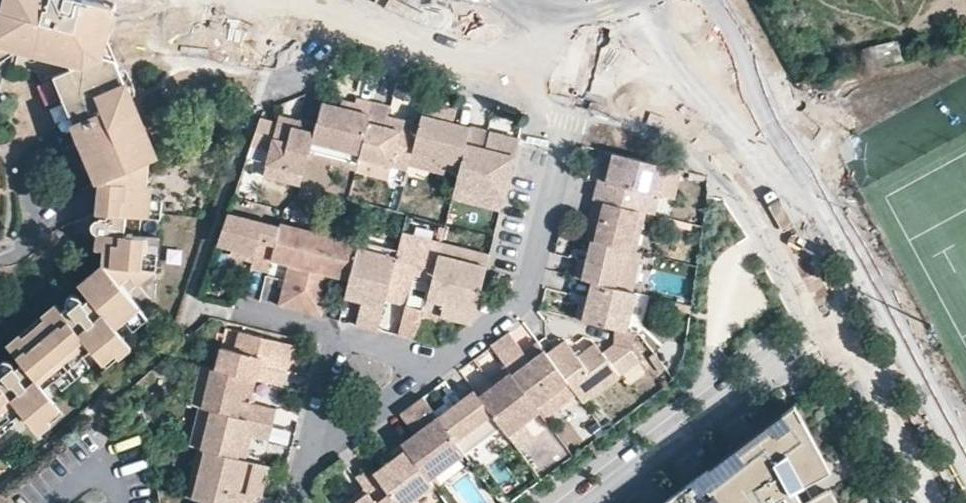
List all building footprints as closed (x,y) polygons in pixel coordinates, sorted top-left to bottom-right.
[(90,0),(6,0),(3,11),(0,10),(0,80),(4,63),(26,68),(31,71),(60,139),(81,190),(101,182),(150,162),(158,159),(136,107),(116,60),(103,56),(115,7),(90,0)] [(204,25),(199,47),(233,56),(239,34),(204,25)] [(447,94),(427,89),(417,129),(409,162),(432,167),(435,155),(461,162),(470,123),(454,119),(456,111),(444,108),(445,103),(447,94)] [(359,151),(374,97),(357,93),(355,99),(353,106),(340,102),(322,98),(317,119),(310,143),(358,155),(359,151)] [(353,106),(355,99),(342,96),(340,102),(353,106)] [(409,162),(417,129),(386,121),(391,101),(374,97),(359,151),(361,152),(393,160),(408,164),(409,162)] [(444,108),(456,111),(457,106),(445,103),(444,108)] [(301,115),(280,109),(278,117),(299,122),(301,115)] [(278,117),(262,113),(252,140),(271,145),(268,157),(305,166),(308,155),(310,143),(317,119),(301,115),(299,122),(278,117)] [(502,196),(518,135),(501,131),(500,135),(488,132),(489,128),(470,123),(461,162),(457,174),(455,184),(502,196)] [(356,167),(358,155),(310,143),(308,155),(356,167)] [(605,151),(598,177),(605,179),(612,153),(605,151)] [(393,160),(361,152),(357,168),(389,176),(393,160)] [(652,215),(664,165),(612,153),(605,179),(598,177),(592,200),(620,206),(632,210),(644,213),(652,215)] [(435,155),(432,167),(457,174),(461,162),(435,155)] [(101,182),(98,213),(80,211),(78,230),(107,234),(103,265),(80,284),(75,278),(64,287),(70,297),(68,299),(66,302),(67,306),(68,307),(63,311),(57,305),(10,344),(6,340),(0,345),(0,359),(2,362),(0,364),(0,369),(0,370),(3,375),(0,378),(0,410),(12,400),(38,379),(46,388),(93,349),(80,333),(104,314),(117,328),(140,309),(123,288),(132,282),(146,284),(147,271),(143,269),(146,239),(125,236),(127,216),(149,219),(153,187),(148,186),(150,162),(101,182)] [(455,184),(452,196),(500,207),(502,196),(455,184)] [(622,249),(627,250),(633,226),(640,228),(644,213),(632,210),(620,206),(592,200),(588,214),(591,215),(585,240),(589,241),(622,249)] [(278,226),(230,214),(227,214),(216,246),(227,248),(252,254),(250,262),(249,267),(266,271),(269,259),(278,226)] [(319,234),(279,222),(278,226),(269,259),(288,264),(283,282),(277,306),(282,308),(299,312),(319,234)] [(627,250),(634,252),(640,228),(633,226),(627,250)] [(440,243),(401,233),(397,251),(384,302),(404,307),(402,312),(421,317),(422,313),(429,285),(412,281),(414,271),(432,276),(439,249),(440,244),(440,243)] [(357,244),(319,234),(299,312),(315,316),(321,318),(332,275),(348,279),(355,249),(357,244)] [(440,244),(439,249),(486,261),(489,250),(442,237),(440,243),(440,244)] [(397,251),(357,241),(357,244),(355,249),(348,279),(343,297),(360,302),(354,326),(376,331),(384,302),(397,251)] [(612,287),(632,292),(642,254),(634,252),(627,250),(622,249),(589,241),(584,262),(577,260),(573,277),(591,282),(612,287)] [(252,254),(227,248),(225,255),(250,262),(252,254)] [(486,261),(439,249),(432,276),(429,285),(422,313),(441,318),(442,312),(446,300),(474,308),(486,261)] [(581,321),(625,333),(635,293),(632,292),(612,287),(591,282),(588,295),(581,321)] [(580,293),(573,319),(581,321),(588,295),(580,293)] [(474,308),(446,300),(442,312),(471,320),(474,308)] [(132,348),(117,328),(104,314),(80,333),(93,349),(105,362),(117,353),(121,358),(132,348)] [(220,345),(214,370),(253,380),(279,386),(284,367),(276,366),(282,342),(238,331),(233,349),(220,345)] [(506,334),(489,347),(504,366),(510,373),(534,406),(567,382),(549,359),(545,353),(542,349),(529,359),(508,333),(506,334)] [(563,339),(545,353),(549,359),(568,345),(563,339)] [(290,344),(282,342),(276,366),(284,367),(290,344)] [(568,345),(549,359),(567,382),(576,394),(582,401),(639,359),(629,345),(614,342),(602,352),(594,342),(576,355),(568,345)] [(261,423),(269,425),(274,407),(248,401),(253,380),(214,370),(197,366),(192,386),(202,389),(197,407),(207,409),(261,423)] [(510,373),(504,366),(487,380),(492,387),(510,373)] [(534,406),(510,373),(492,387),(487,380),(473,390),(501,428),(518,450),(534,438),(523,423),(538,411),(534,406)] [(62,407),(46,388),(38,379),(12,400),(41,433),(53,422),(50,417),(62,407)] [(544,418),(576,394),(567,382),(534,406),(538,411),(544,418)] [(195,406),(197,407),(202,389),(192,386),(188,404),(195,406)] [(501,428),(473,390),(437,417),(455,440),(472,427),(483,442),(501,428)] [(404,410),(401,413),(415,431),(400,442),(426,477),(462,450),(455,440),(437,417),(422,397),(404,410)] [(825,491),(811,498),(800,477),(826,463),(794,404),(773,420),(662,502),(770,502),(782,496),(786,502),(831,502),(825,491)] [(197,407),(195,406),(184,445),(196,448),(197,448),(207,409),(197,407)] [(261,423),(207,409),(197,448),(202,450),(232,457),(239,431),(247,433),(258,436),(261,423)] [(247,433),(239,431),(232,457),(240,459),(247,433)] [(400,442),(389,450),(394,456),(385,463),(372,472),(396,502),(405,502),(431,484),(426,477),(400,442)] [(183,497),(191,498),(202,450),(197,448),(196,448),(183,497)] [(210,502),(250,502),(252,493),(260,495),(264,478),(257,476),(260,464),(240,459),(232,457),(202,450),(191,498),(200,501),(210,502)] [(394,456),(389,450),(380,457),(385,463),(394,456)] [(268,466),(260,464),(257,476),(264,478),(268,466)] [(368,466),(354,476),(362,487),(365,491),(357,498),(352,495),(341,502),(396,502),(372,472),(368,466)] [(362,487),(352,495),(357,498),(365,491),(362,487)]
